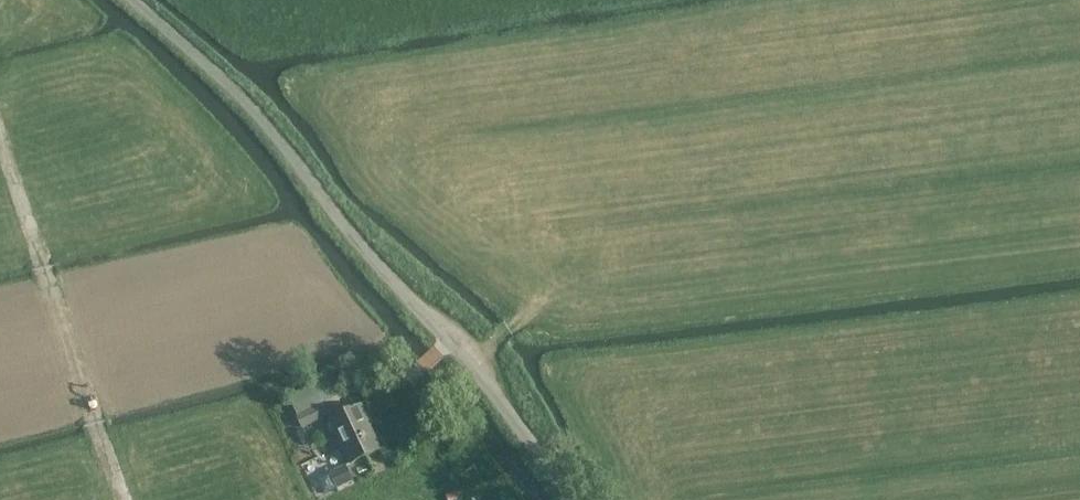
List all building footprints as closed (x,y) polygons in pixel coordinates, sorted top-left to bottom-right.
[(328,416),(323,404),(298,416),(303,428),(328,416)] [(363,406),(331,421),(351,464),(381,450),(368,421),(370,420),(363,406)] [(346,467),(331,474),(338,488),(353,481),(346,467)]
